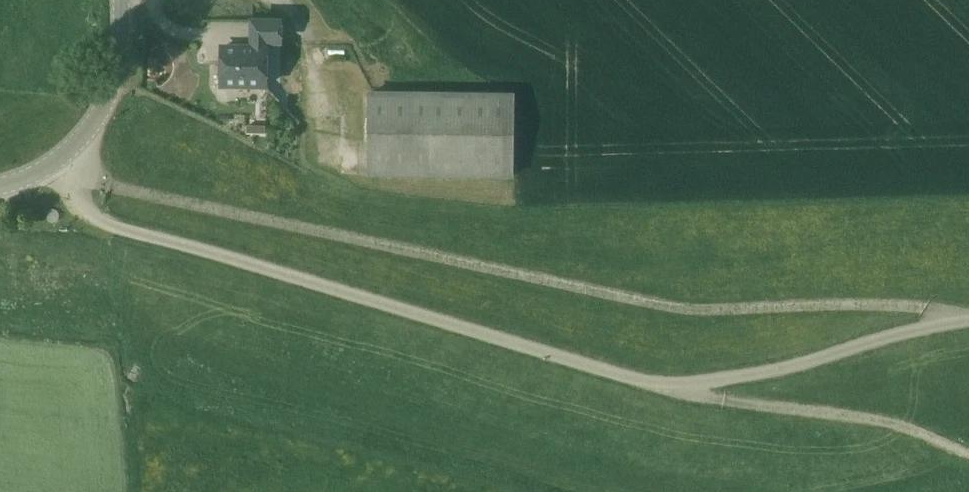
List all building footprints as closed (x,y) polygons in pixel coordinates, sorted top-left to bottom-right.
[(284,20),(250,19),(250,44),(220,44),(220,88),(269,89),(270,45),(284,45),(284,20)] [(515,92),(368,90),(367,175),(514,177),(515,92)]
